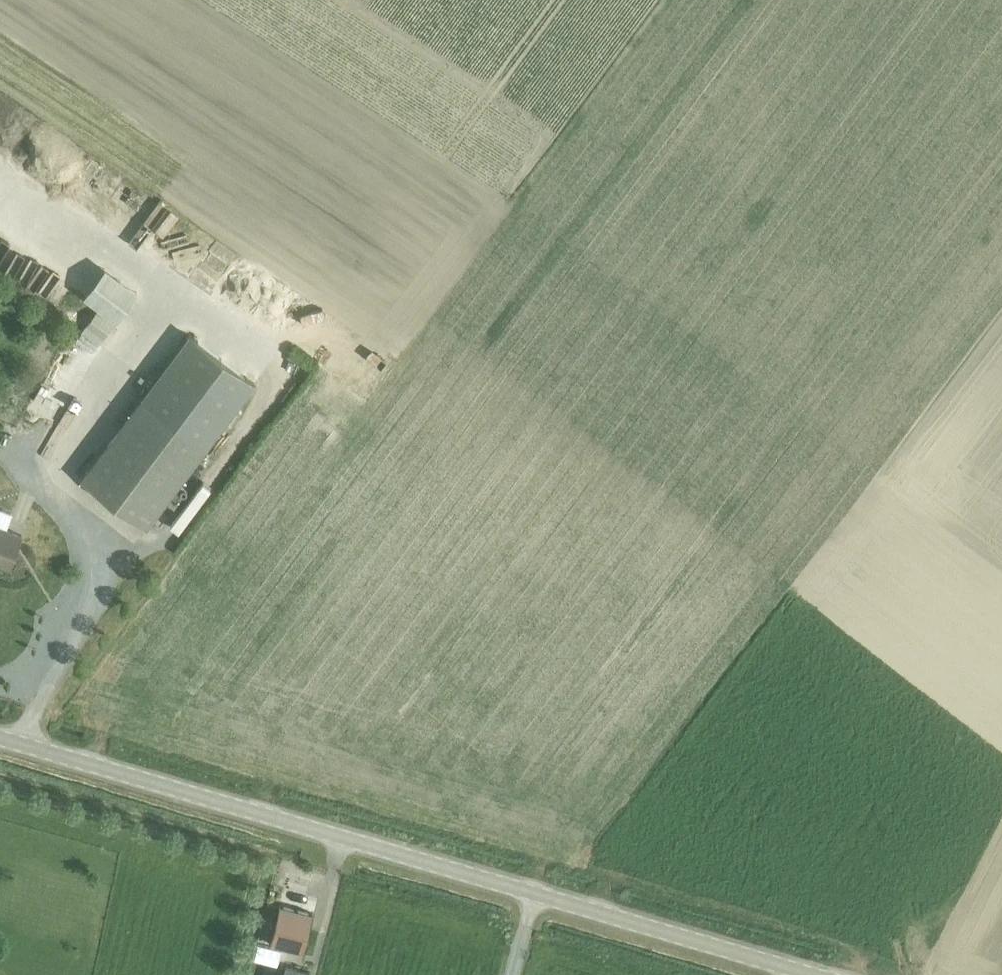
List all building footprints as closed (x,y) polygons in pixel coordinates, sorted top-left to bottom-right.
[(87,323),(104,336),(114,323),(96,310),(87,323)] [(190,333),(81,478),(146,527),(255,382),(190,333)] [(10,565),(22,535),(0,527),(0,561),(10,565)] [(278,904),(268,942),(304,951),(313,913),(278,904)]
